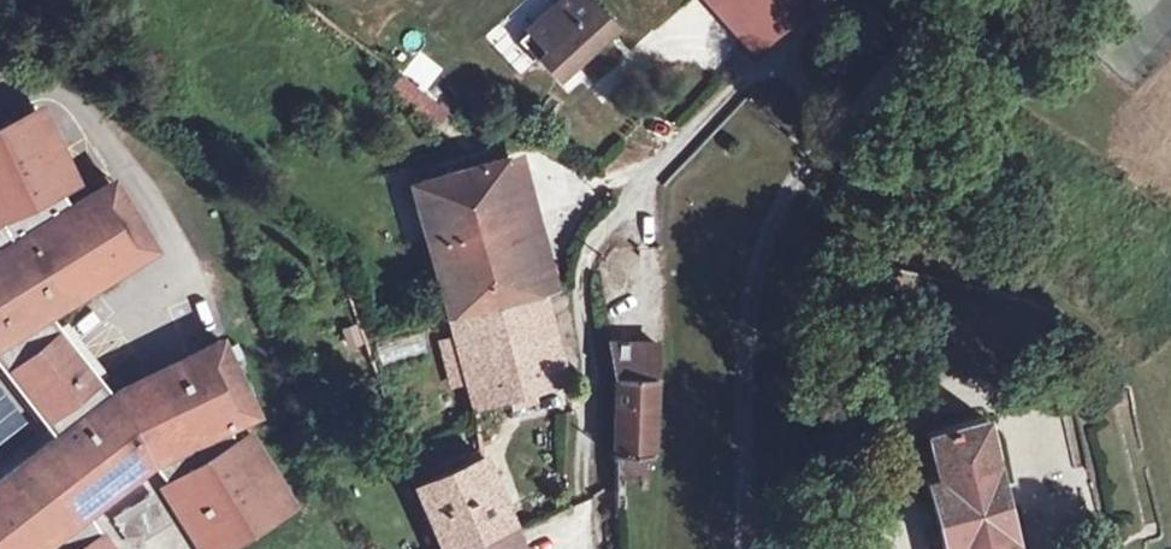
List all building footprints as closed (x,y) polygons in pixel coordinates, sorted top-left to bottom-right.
[(518,38),(537,60),(542,55),(559,74),(597,39),(592,33),(606,20),(588,0),(560,0),(518,38)] [(711,2),(755,50),(778,28),(753,0),(713,0),(711,2)] [(778,28),(805,1),(804,0),(753,0),(778,28)] [(606,20),(592,33),(597,39),(611,26),(606,20)] [(448,112),(400,76),(389,91),(437,126),(448,112)] [(90,512),(160,469),(168,482),(163,486),(202,548),(219,548),(293,503),(241,420),(255,411),(224,346),(188,362),(120,397),(103,409),(73,369),(81,363),(69,346),(61,352),(35,318),(134,257),(92,188),(70,202),(60,186),(67,182),(43,133),(0,154),(0,218),(12,238),(0,245),(0,357),(57,434),(0,479),(0,548),(112,548),(90,512)] [(503,155),(411,182),(454,334),(469,384),(474,407),(567,381),(503,155)] [(469,384),(454,334),(434,339),(449,390),(469,384)] [(657,343),(611,343),(617,377),(615,456),(649,455),(652,455),(657,343)] [(28,420),(0,387),(0,443),(28,420)] [(934,443),(945,490),(937,492),(949,548),(1022,548),(997,430),(934,443)] [(416,485),(445,548),(462,548),(513,526),(481,455),(416,485)] [(649,455),(615,456),(615,480),(650,479),(649,455)] [(462,548),(523,548),(513,526),(462,548)]
